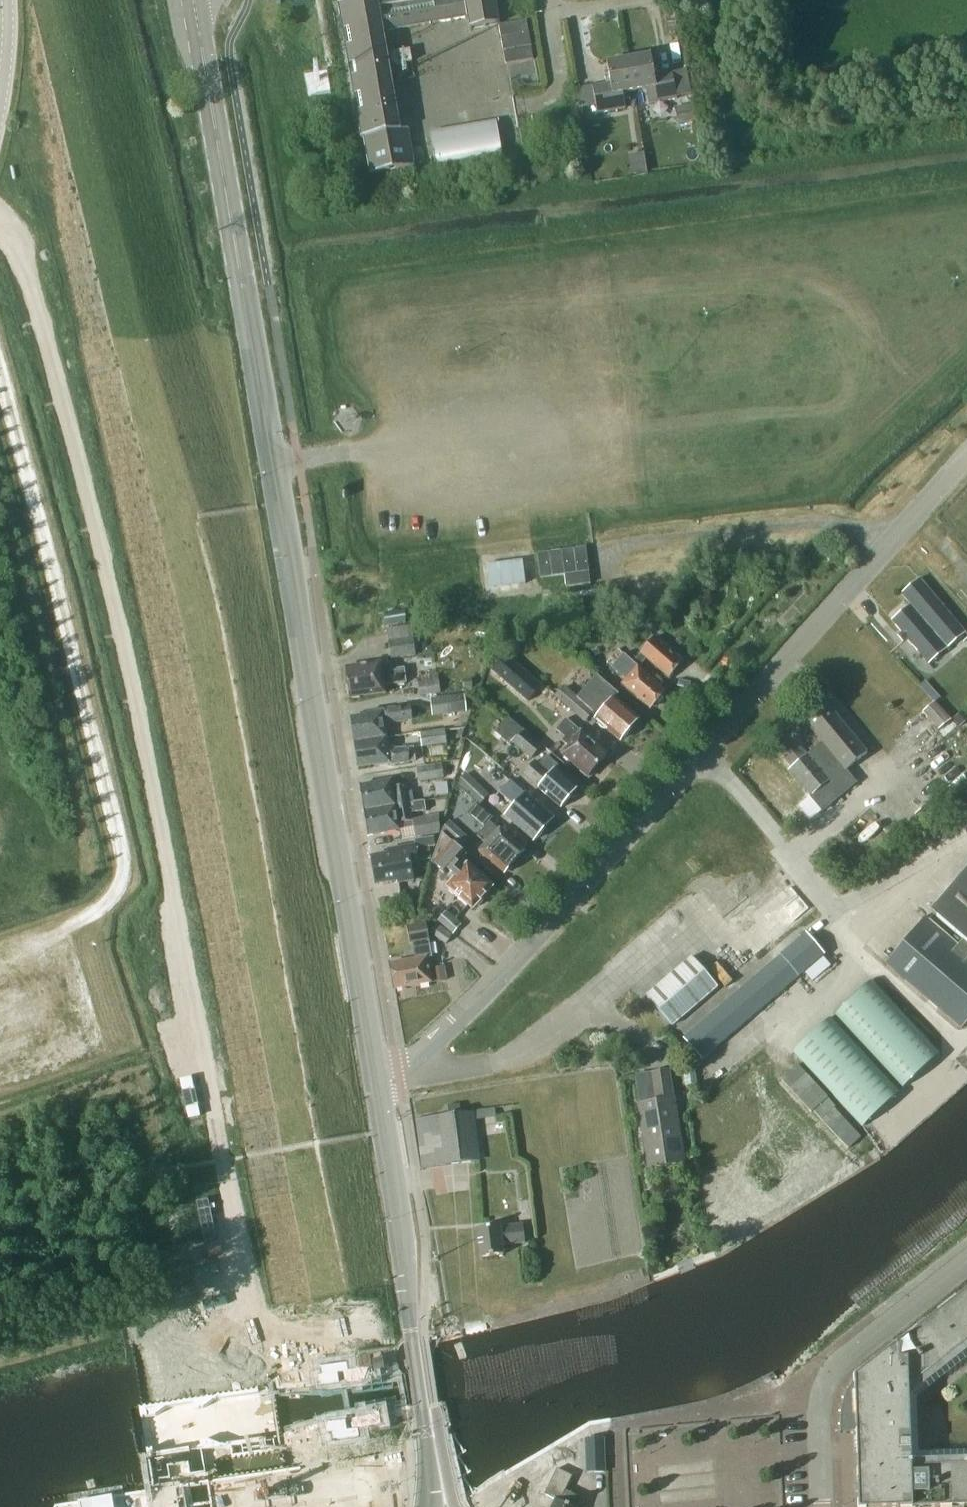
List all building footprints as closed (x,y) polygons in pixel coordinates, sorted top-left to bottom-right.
[(501,23),(497,0),(351,0),(338,2),(363,137),(366,137),(372,174),(416,166),(409,128),(402,129),(385,31),(468,17),(470,29),(501,23)] [(530,31),(528,19),(500,24),(502,36),(530,31)] [(532,44),(530,32),(502,37),(504,49),(532,44)] [(507,64),(508,64),(534,59),(532,48),(506,52),(505,52),(507,64)] [(392,64),(399,63),(412,61),(410,49),(391,52),(392,64)] [(652,54),(630,58),(635,91),(647,89),(650,103),(678,98),(673,71),(659,73),(658,66),(654,67),(652,54)] [(623,93),(635,91),(630,58),(607,62),(610,75),(606,75),(607,83),(574,89),(578,109),(597,106),(598,113),(626,108),(623,93)] [(694,121),(691,104),(676,107),(679,124),(694,121)] [(541,578),(565,575),(566,588),(591,585),(586,549),(538,554),(541,578)] [(913,645),(929,664),(966,633),(921,578),(902,594),(911,604),(892,620),(902,632),(898,636),(903,643),(908,639),(913,645)] [(405,611),(385,614),(386,625),(406,623),(405,611)] [(391,659),(416,656),(412,625),(387,628),(391,659)] [(656,637),(633,663),(624,655),(613,668),(628,680),(624,685),(651,709),(666,692),(639,668),(647,659),(668,678),(683,661),(656,637)] [(491,671),(529,702),(542,686),(504,654),(491,671)] [(349,699),(387,693),(386,686),(407,683),(405,668),(383,671),(382,662),(345,668),(349,699)] [(417,678),(420,697),(442,693),(438,673),(417,678)] [(615,698),(619,694),(598,676),(578,699),(582,702),(590,708),(595,711),(600,715),(597,719),(622,741),(623,739),(626,735),(640,720),(615,698)] [(578,699),(565,687),(556,697),(585,722),(593,712),(584,704),(578,699)] [(467,711),(465,694),(431,699),(433,715),(467,711)] [(933,701),(933,702),(925,709),(926,710),(940,726),(949,719),(933,701)] [(868,753),(853,735),(827,703),(805,721),(822,742),(808,755),(800,746),(785,759),(793,768),(790,770),(812,796),(809,798),(823,813),(835,803),(857,784),(846,771),(831,752),(846,771),(868,753)] [(352,717),(355,742),(388,738),(386,724),(412,720),(410,706),(368,712),(368,715),(352,717)] [(509,717),(496,732),(511,746),(513,744),(531,759),(543,746),(525,730),(524,731),(509,717)] [(561,741),(568,747),(562,755),(590,778),(610,754),(566,718),(556,730),(565,737),(561,741)] [(420,734),(422,747),(447,743),(445,730),(420,734)] [(390,751),(388,738),(355,742),(359,767),(376,765),(376,767),(409,763),(409,761),(415,761),(414,748),(390,751)] [(578,789),(555,770),(544,760),(540,765),(535,761),(524,775),(562,808),(570,799),(572,799),(576,794),(576,792),(578,789)] [(444,779),(444,776),(456,774),(454,762),(417,767),(419,782),(444,779)] [(479,806),(489,795),(466,773),(456,784),(479,806)] [(364,811),(425,801),(425,800),(415,802),(413,791),(408,792),(407,785),(394,787),(393,780),(360,785),(364,811)] [(543,831),(554,819),(511,780),(500,792),(516,806),(506,816),(534,841),(536,839),(539,838),(543,834),(543,831)] [(427,811),(425,801),(364,811),(368,836),(401,830),(400,823),(413,821),(412,813),(427,811)] [(417,838),(440,833),(439,815),(413,820),(417,838)] [(442,830),(463,849),(471,839),(450,821),(442,830)] [(505,874),(507,872),(510,872),(514,867),(514,864),(525,851),(491,822),(478,837),(486,843),(479,851),(505,874)] [(432,862),(453,881),(448,887),(449,888),(449,891),(453,894),(456,894),(474,909),(476,906),(479,906),(483,901),(483,899),(494,886),(462,859),(467,853),(444,833),(432,862)] [(418,864),(418,860),(429,858),(427,848),(435,847),(434,837),(416,840),(417,845),(389,850),(390,854),(372,857),(377,884),(399,881),(399,883),(414,880),(411,865),(418,864)] [(959,945),(966,952),(966,869),(931,911),(964,940),(959,945)] [(462,925),(446,911),(438,921),(453,934),(462,925)] [(959,945),(926,917),(885,964),(962,1029),(966,1023),(966,952),(959,945)] [(431,983),(427,958),(433,957),(427,924),(407,927),(410,945),(413,944),(415,959),(390,963),(395,989),(431,983)] [(445,944),(452,935),(438,925),(432,934),(445,944)] [(703,1060),(826,954),(807,932),(684,1038),(703,1060)] [(673,1025),(719,986),(693,956),(648,995),(673,1025)] [(448,981),(445,966),(431,968),(434,983),(448,981)] [(903,1089),(942,1052),(874,980),(835,1016),(903,1089)] [(901,1091),(834,1017),(796,1052),(862,1126),(901,1091)] [(685,1164),(675,1097),(674,1097),(669,1070),(652,1073),(657,1101),(640,1103),(650,1169),(685,1164)] [(823,1158),(852,1131),(798,1072),(769,1099),(823,1158)] [(470,1113),(461,1114),(460,1104),(448,1106),(449,1115),(415,1120),(422,1170),(477,1162),(470,1113)] [(524,1237),(522,1224),(499,1228),(499,1226),(477,1229),(481,1257),(504,1254),(502,1240),(524,1237)] [(919,1452),(917,1399),(966,1360),(966,1289),(854,1376),(851,1376),(845,1388),(840,1401),(839,1414),(839,1427),(856,1426),(859,1506),(895,1506),(966,1504),(966,1451),(919,1452)] [(375,1371),(385,1369),(383,1357),(372,1359),(375,1371)] [(604,1439),(604,1428),(587,1429),(588,1439),(586,1439),(586,1472),(606,1472),(606,1439),(604,1439)] [(583,1499),(566,1491),(573,1477),(558,1469),(546,1494),(556,1499),(552,1506),(578,1506),(583,1499)]
